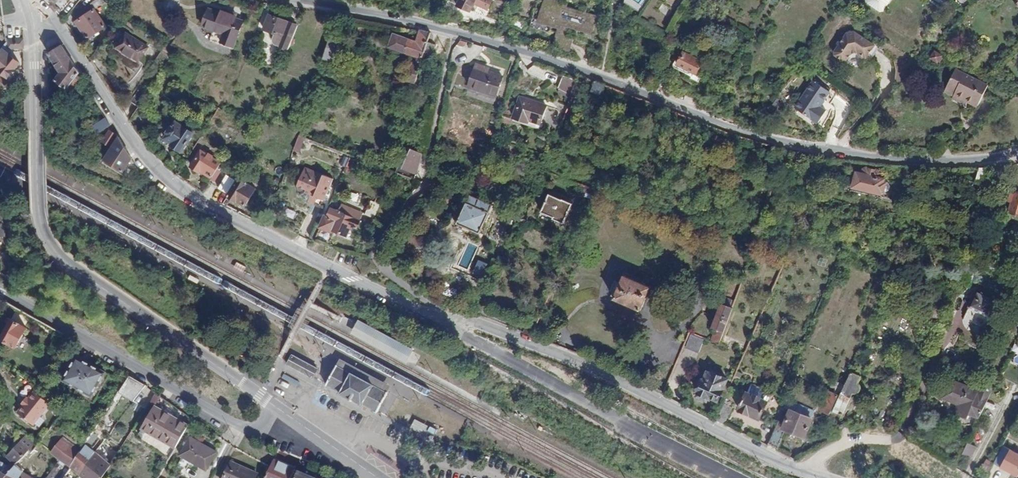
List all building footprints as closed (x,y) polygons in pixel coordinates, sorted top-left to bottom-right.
[(491,0),(460,0),(458,5),(471,11),(474,3),(487,9),(491,0)] [(530,27),(550,32),(552,24),(539,21),(544,2),(538,0),(537,0),(530,27)] [(859,8),(858,9),(873,19),(876,19),(889,0),(865,0),(859,8)] [(564,38),(568,25),(591,32),(595,16),(544,2),(539,21),(552,24),(558,26),(553,46),(568,51),(572,40),(564,38)] [(222,8),(220,12),(208,8),(202,26),(213,30),(223,33),(220,41),(233,46),(243,20),(234,17),(236,14),(222,8)] [(75,21),(87,38),(104,26),(93,10),(75,21)] [(278,45),(288,49),(297,25),(268,14),(263,28),(282,36),(278,45)] [(516,17),(512,25),(525,30),(528,22),(516,17)] [(213,30),(210,37),(220,41),(223,33),(213,30)] [(415,82),(423,54),(427,42),(430,32),(420,30),(416,41),(403,37),(403,39),(393,35),(389,46),(417,56),(415,61),(413,60),(412,64),(411,63),(406,79),(415,82)] [(117,46),(134,57),(144,44),(126,32),(117,46)] [(876,46),(856,33),(849,34),(836,53),(837,56),(845,62),(849,61),(853,55),(860,53),(861,54),(861,57),(864,59),(867,58),(868,59),(876,46)] [(341,38),(330,35),(323,58),(334,61),(341,38)] [(24,47),(23,39),(9,39),(1,48),(3,49),(0,53),(0,70),(8,77),(20,63),(9,54),(11,51),(12,47),(24,47)] [(435,44),(427,42),(423,54),(431,57),(435,44)] [(144,44),(134,57),(139,60),(148,46),(144,44)] [(70,91),(81,76),(61,45),(48,53),(60,71),(54,79),(70,91)] [(942,55),(935,50),(931,57),(938,61),(942,55)] [(678,64),(693,71),(691,75),(690,77),(699,81),(703,74),(697,71),(702,61),(684,52),(679,61),(678,64)] [(468,86),(496,95),(503,75),(484,69),(484,66),(476,63),(468,86)] [(532,64),(528,71),(544,79),(548,73),(532,64)] [(691,75),(693,71),(678,64),(676,68),(691,75)] [(989,84),(956,68),(945,90),(954,95),(956,92),(968,98),(979,104),(989,84)] [(562,77),(558,88),(568,91),(571,81),(562,77)] [(601,94),(604,84),(595,80),(591,91),(601,94)] [(827,112),(820,107),(830,93),(813,82),(796,108),(819,124),(827,112)] [(130,100),(138,106),(147,92),(139,86),(130,100)] [(956,92),(954,95),(953,97),(965,103),(968,98),(956,92)] [(830,93),(820,107),(827,112),(832,104),(827,102),(832,95),(830,93)] [(512,118),(538,126),(545,105),(520,97),(512,118)] [(108,124),(109,123),(105,117),(91,126),(96,133),(108,124)] [(170,145),(181,151),(193,132),(175,121),(164,138),(171,143),(170,145)] [(108,149),(117,135),(116,134),(107,129),(98,143),(108,149)] [(304,137),(299,135),(294,150),(300,152),(304,137)] [(123,170),(131,157),(118,136),(104,158),(123,170)] [(411,148),(410,152),(405,168),(416,172),(421,153),(411,148)] [(769,156),(771,158),(775,158),(777,157),(779,154),(778,150),(775,148),(772,148),(769,150),(768,153),(769,156)] [(200,171),(211,177),(220,162),(212,157),(213,156),(208,153),(207,154),(200,150),(190,166),(200,172),(200,171)] [(354,159),(349,157),(343,172),(348,174),(354,159)] [(976,181),(985,184),(990,167),(979,168),(976,181)] [(302,195),(305,201),(314,205),(316,198),(324,201),(332,179),(316,173),(313,174),(312,171),(304,168),(297,187),(299,194),(302,195)] [(857,173),(856,178),(852,177),(851,183),(855,184),(854,186),(882,193),(883,191),(885,181),(886,180),(873,177),(875,171),(874,169),(871,168),(869,169),(867,175),(857,173)] [(228,193),(227,197),(236,202),(237,200),(246,205),(256,188),(227,171),(218,188),(228,193)] [(974,188),(976,183),(963,178),(961,183),(974,188)] [(891,185),(888,182),(885,181),(883,191),(887,192),(890,190),(891,185)] [(580,193),(591,197),(595,189),(583,185),(580,193)] [(1017,213),(1017,193),(1014,192),(1010,212),(1017,213)] [(541,211),(553,216),(552,218),(563,223),(572,204),(564,200),(565,197),(559,195),(558,197),(549,193),(541,211)] [(456,227),(478,237),(492,205),(470,195),(456,227)] [(316,198),(314,205),(321,208),(324,201),(316,198)] [(366,214),(373,217),(379,204),(371,201),(366,214)] [(338,211),(360,220),(363,213),(341,203),(338,211)] [(360,220),(338,211),(328,207),(320,227),(330,231),(331,229),(347,236),(351,226),(356,228),(360,220)] [(538,217),(551,223),(552,218),(553,216),(541,211),(538,217)] [(972,275),(975,266),(963,262),(962,266),(960,271),(972,275)] [(613,298),(640,310),(650,287),(624,275),(620,282),(617,281),(611,295),(614,297),(613,298)] [(977,291),(970,306),(992,315),(999,300),(977,291)] [(930,302),(924,314),(936,320),(942,308),(930,302)] [(711,340),(720,343),(733,308),(721,303),(713,327),(716,328),(711,340)] [(524,332),(532,335),(538,321),(530,317),(524,332)] [(15,347),(26,327),(11,318),(0,338),(15,347)] [(366,323),(357,318),(355,324),(350,331),(406,362),(411,354),(413,349),(404,344),(366,323)] [(695,335),(695,334),(692,332),(687,345),(700,351),(705,339),(695,335)] [(63,378),(92,395),(105,371),(76,355),(63,378)] [(318,369),(292,355),(288,363),(314,377),(318,369)] [(360,377),(387,392),(390,385),(340,358),(337,365),(360,377)] [(360,377),(337,365),(327,384),(340,391),(340,393),(351,399),(362,405),(363,403),(377,411),(387,392),(360,377)] [(706,400),(708,396),(718,401),(727,380),(715,374),(714,376),(707,373),(704,379),(702,378),(697,391),(698,392),(697,396),(706,400)] [(845,386),(842,393),(851,397),(852,394),(854,394),(855,394),(857,393),(858,393),(859,391),(859,390),(859,388),(859,387),(858,386),(857,384),(859,377),(851,373),(845,386)] [(134,400),(145,385),(129,376),(119,392),(134,400)] [(980,418),(994,389),(979,383),(976,390),(950,380),(942,397),(960,404),(957,413),(966,417),(968,413),(980,418)] [(842,393),(845,386),(834,381),(821,409),(829,413),(837,394),(841,395),(842,393)] [(770,391),(752,383),(748,393),(740,410),(760,419),(767,402),(766,401),(770,391)] [(29,397),(24,404),(18,411),(33,424),(50,403),(34,391),(29,397)] [(843,414),(851,397),(842,393),(841,395),(834,410),(842,414),(843,414)] [(733,407),(725,404),(717,421),(725,424),(733,407)] [(784,408),(769,444),(778,448),(785,429),(804,436),(811,418),(808,417),(811,410),(794,404),(792,411),(784,408)] [(142,428),(176,447),(188,425),(154,406),(142,428)] [(513,419),(524,425),(527,419),(516,413),(513,419)] [(897,427),(901,418),(892,414),(888,423),(897,427)] [(428,424),(415,418),(411,426),(424,433),(428,424)] [(856,441),(874,442),(875,433),(856,432),(856,441)] [(19,441),(31,450),(36,444),(24,435),(19,441)] [(180,454),(206,469),(216,451),(190,436),(180,454)] [(60,458),(70,466),(80,451),(62,438),(51,452),(60,458)] [(31,450),(19,441),(10,453),(8,456),(12,460),(16,463),(28,450),(30,452),(31,450)] [(973,457),(976,445),(966,442),(962,454),(973,457)] [(96,452),(85,443),(84,445),(80,451),(70,466),(81,475),(96,452)] [(1000,465),(1007,448),(1002,446),(994,463),(1000,465)] [(1007,448),(999,467),(1017,475),(1017,452),(1007,448)] [(110,464),(96,452),(81,475),(85,477),(102,477),(110,464)] [(64,475),(70,466),(60,458),(47,477),(63,477),(64,475)] [(15,464),(16,463),(12,460),(7,465),(2,462),(0,465),(0,477),(3,477),(15,464)] [(258,473),(231,461),(224,477),(256,477),(258,473)] [(295,470),(273,461),(271,466),(266,477),(291,477),(295,470)] [(3,477),(33,477),(22,472),(23,469),(15,464),(3,477)] [(441,470),(437,477),(457,477),(441,470)]
